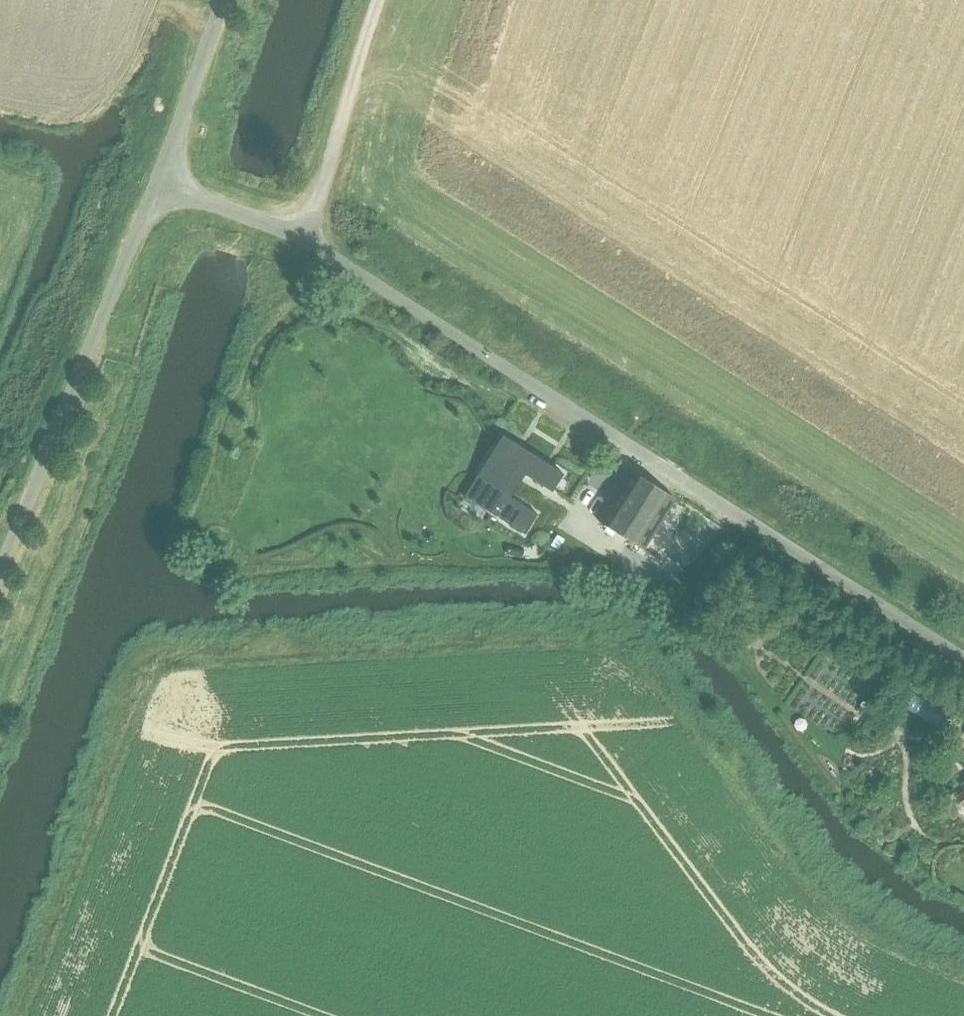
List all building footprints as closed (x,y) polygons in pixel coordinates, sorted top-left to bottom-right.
[(502,435),(464,495),(525,533),(537,514),(510,497),(525,474),(552,492),(563,474),(502,435)] [(660,562),(692,512),(631,473),(599,523),(660,562)] [(923,692),(915,707),(929,715),(938,699),(923,692)] [(873,713),(859,733),(874,742),(887,722),(873,713)]
